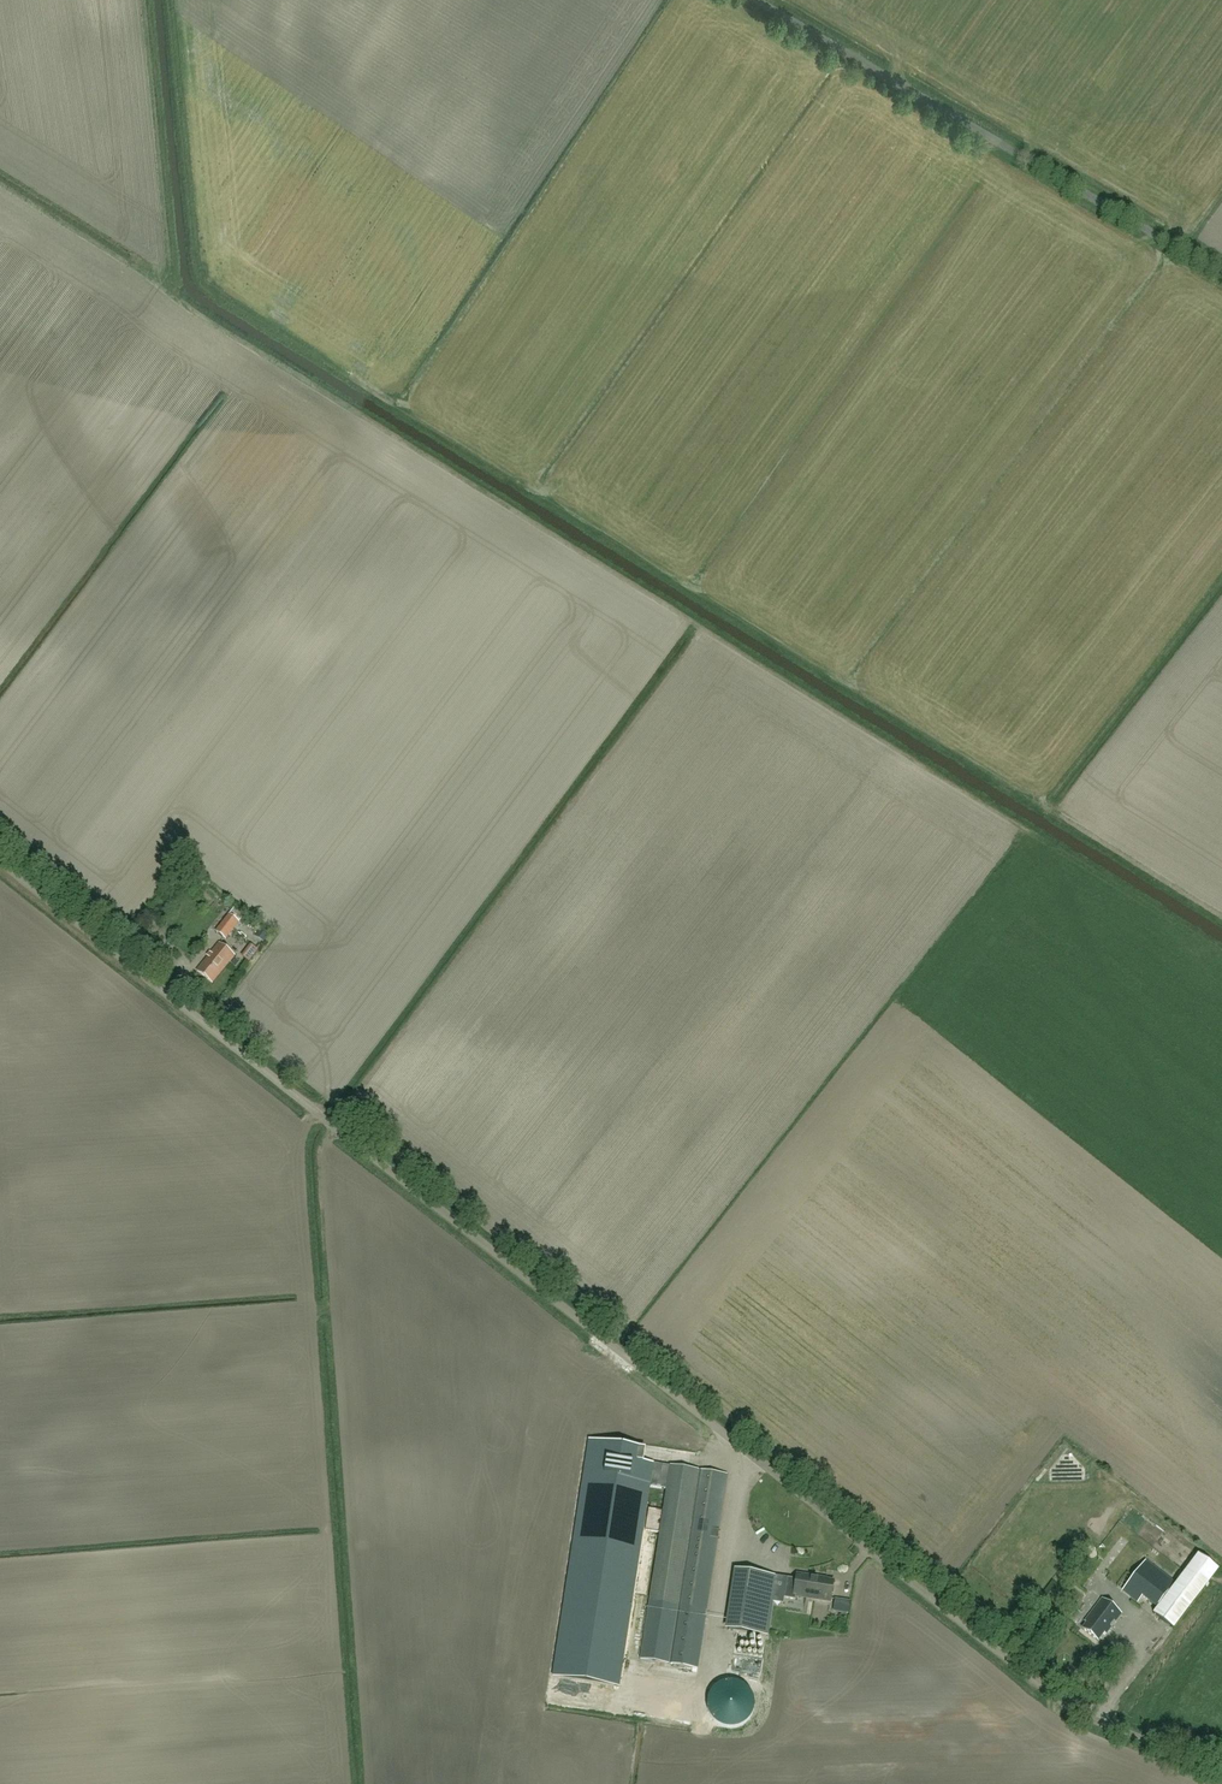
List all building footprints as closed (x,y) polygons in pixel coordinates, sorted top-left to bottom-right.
[(225,939),(239,923),(230,915),(216,932),(225,939)] [(212,983),(234,955),(219,944),(197,971),(212,983)] [(624,1689),(658,1464),(641,1462),(643,1450),(593,1442),(557,1679),(624,1689)] [(707,1611),(727,1475),(670,1466),(649,1602),(707,1611)] [(1146,1562),(1133,1578),(1123,1591),(1129,1596),(1130,1596),(1138,1603),(1142,1596),(1156,1607),(1174,1584),(1160,1573),(1146,1562)] [(766,1636),(775,1576),(738,1570),(729,1630),(766,1636)] [(834,1581),(826,1580),(824,1580),(825,1579),(797,1574),(796,1579),(787,1578),(784,1598),(795,1600),(796,1596),(805,1598),(830,1602),(834,1581)] [(850,1601),(836,1599),(834,1611),(848,1613),(850,1601)] [(1106,1634),(1122,1614),(1103,1599),(1085,1621),(1087,1623),(1083,1629),(1098,1641),(1104,1633),(1106,1634)] [(658,1639),(673,1639),(673,1625),(658,1625),(658,1639)] [(701,1638),(701,1628),(678,1630),(679,1639),(701,1638)]
